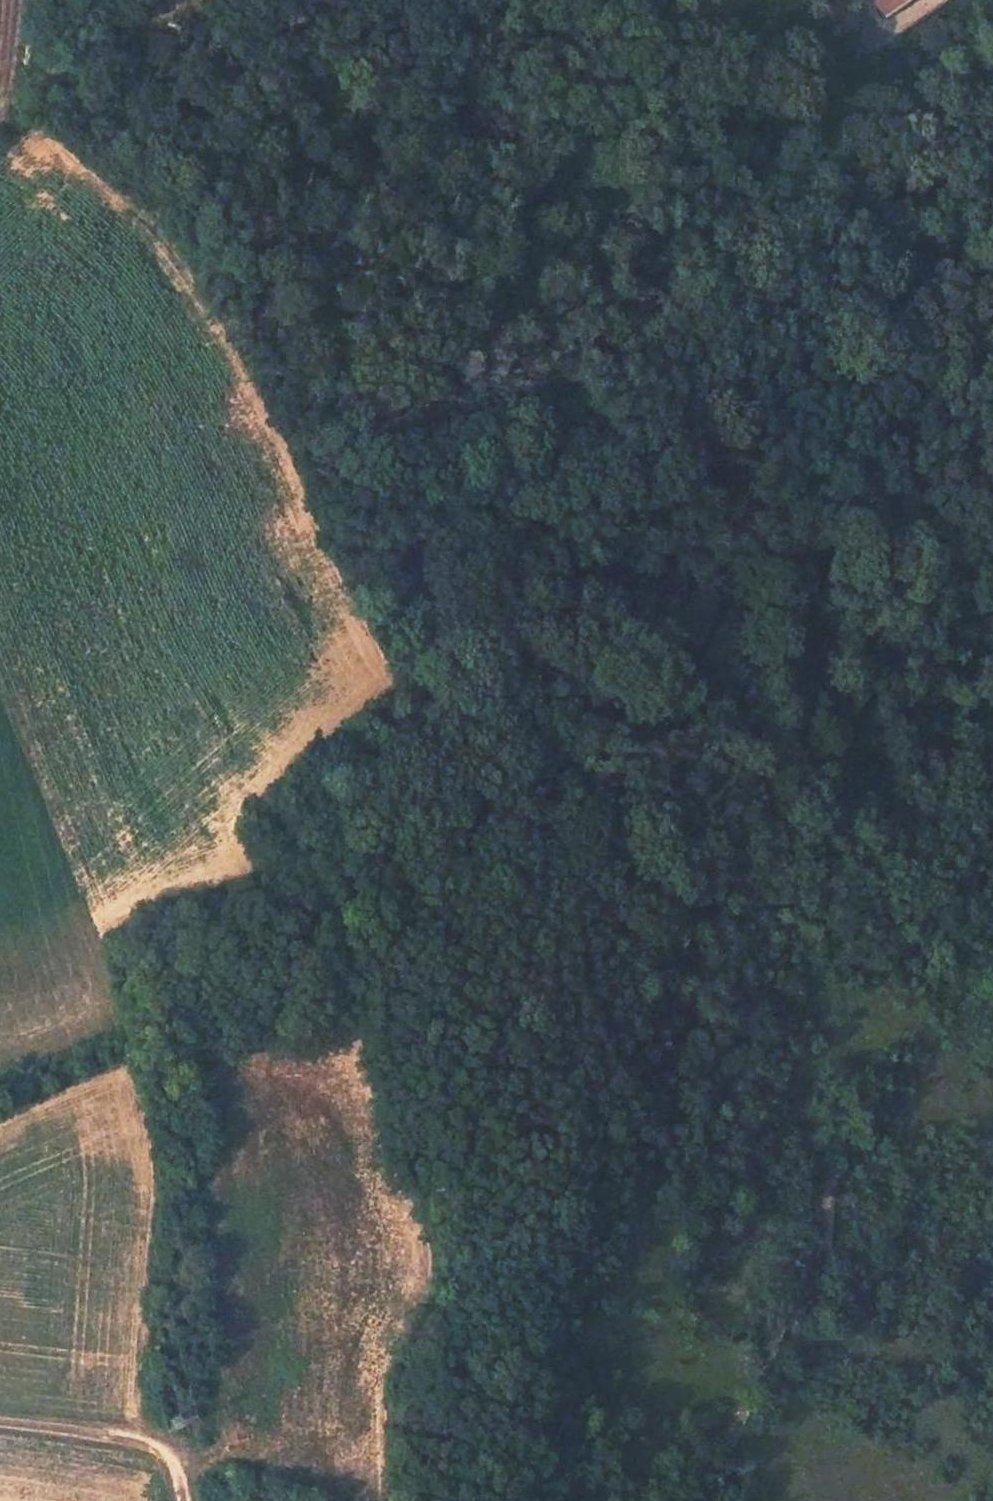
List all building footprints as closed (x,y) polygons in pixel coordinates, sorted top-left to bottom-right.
[(885,12),(901,0),(876,0),(885,12)] [(970,63),(960,67),(963,75),(973,72),(970,63)] [(189,1158),(176,1159),(177,1171),(190,1171),(189,1158)]
